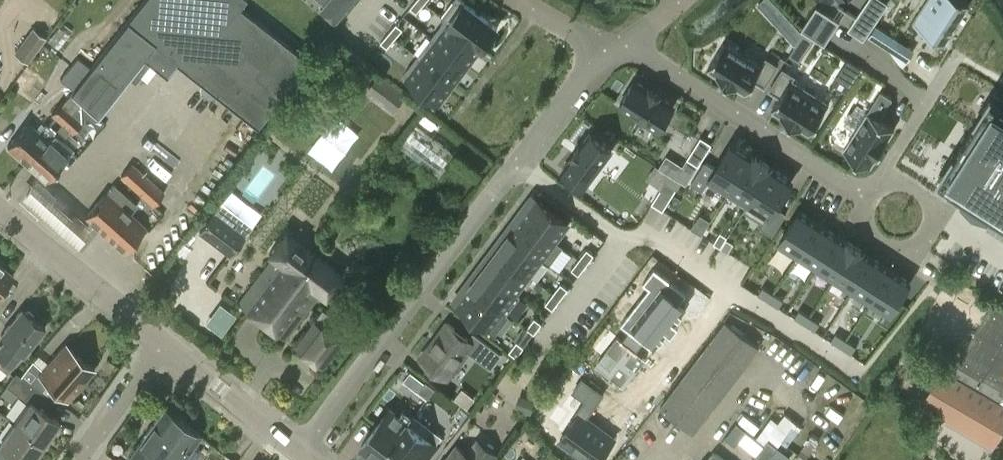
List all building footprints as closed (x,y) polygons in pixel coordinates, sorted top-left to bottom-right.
[(70,92),(80,101),(91,110),(98,115),(129,76),(135,81),(151,62),(166,74),(176,61),(188,71),(202,82),(201,83),(200,87),(201,92),(204,96),(255,19),(239,6),(244,0),(143,0),(102,53),(90,68),(72,90),(70,92)] [(320,8),(334,20),(351,0),(327,0),(320,8)] [(410,7),(417,12),(424,3),(421,0),(416,0),(410,7)] [(441,17),(445,20),(446,19),(481,46),(481,47),(482,48),(498,27),(462,0),(454,0),(441,17)] [(913,22),(938,38),(945,42),(949,34),(970,3),(965,0),(927,0),(913,22)] [(816,7),(801,29),(824,44),(839,21),(816,7)] [(774,21),(787,36),(797,26),(784,12),(774,21)] [(864,38),(872,27),(856,16),(848,27),(864,38)] [(255,19),(204,96),(208,97),(214,97),(217,94),(257,125),(308,61),(255,19)] [(445,20),(432,37),(468,64),(481,47),(481,46),(446,19),(445,20)] [(397,23),(389,32),(395,38),(403,28),(397,23)] [(876,25),(869,35),(890,49),(897,38),(876,25)] [(27,62),(45,37),(33,28),(14,53),(27,62)] [(803,32),(799,39),(809,46),(814,38),(804,31),(803,32)] [(389,32),(381,42),(387,47),(395,38),(389,32)] [(432,37),(418,55),(454,83),(468,64),(432,37)] [(724,42),(708,68),(746,92),(754,79),(765,86),(778,65),(766,57),(761,65),(724,42)] [(418,55),(404,74),(439,101),(454,83),(418,55)] [(59,80),(72,90),(90,68),(77,58),(59,80)] [(846,92),(862,67),(848,58),(832,83),(846,92)] [(783,68),(769,89),(780,96),(772,108),(810,133),(829,103),(792,79),(795,75),(783,68)] [(20,72),(11,84),(20,91),(29,79),(20,72)] [(659,128),(674,105),(661,97),(661,96),(648,88),(635,80),(620,103),(659,128)] [(386,99),(384,102),(394,110),(406,93),(397,86),(386,99)] [(856,131),(844,150),(870,166),(894,128),(879,118),(892,98),(881,91),(868,111),(856,104),(844,123),(856,131)] [(71,111),(80,101),(70,92),(51,114),(60,123),(61,124),(72,112),(71,111)] [(992,97),(939,179),(967,196),(994,214),(1002,219),(1002,104),(992,97)] [(60,123),(53,131),(25,163),(45,180),(66,157),(72,149),(61,139),(69,130),(72,132),(85,116),(92,122),(98,115),(91,110),(80,101),(71,111),(72,112),(61,124),(60,123)] [(6,146),(25,163),(53,131),(44,124),(37,131),(27,122),(6,146)] [(437,171),(452,151),(414,122),(399,142),(437,171)] [(562,167),(584,184),(612,147),(590,130),(562,167)] [(701,136),(687,158),(698,165),(712,143),(701,136)] [(705,161),(691,182),(702,190),(708,182),(727,194),(752,155),(732,142),(716,168),(705,161)] [(752,155),(727,194),(746,206),(747,206),(771,167),(752,155)] [(131,163),(120,175),(138,191),(148,180),(149,179),(131,163)] [(746,206),(743,210),(764,223),(761,227),(773,234),(786,213),(775,206),(791,180),(771,167),(747,206),(746,206)] [(30,179),(19,192),(75,241),(87,228),(30,179)] [(164,192),(149,179),(148,180),(138,191),(153,205),(164,192)] [(665,181),(652,202),(663,209),(676,188),(665,181)] [(113,184),(85,216),(104,233),(132,201),(113,184)] [(569,222),(536,198),(532,195),(525,205),(529,208),(523,216),(555,240),(556,240),(569,222)] [(136,204),(132,201),(104,233),(123,250),(144,227),(128,213),(136,204)] [(198,233),(229,255),(251,225),(219,203),(198,233)] [(780,241),(799,253),(818,223),(799,210),(780,241)] [(523,216),(510,233),(542,258),(549,264),(563,245),(556,240),(555,240),(523,216)] [(817,265),(836,234),(818,223),(799,253),(817,265)] [(238,303),(252,314),(282,274),(291,281),(313,252),(285,231),(268,253),(272,256),(238,303)] [(727,236),(720,232),(714,242),(721,246),(727,236)] [(510,233),(497,251),(529,275),(542,258),(510,233)] [(835,277),(855,246),(836,234),(817,265),(835,277)] [(853,288),(873,258),(855,246),(835,277),(853,288)] [(587,249),(579,259),(587,264),(594,254),(587,249)] [(517,292),(529,275),(497,251),(484,268),(516,292),(517,292)] [(340,274),(313,252),(291,281),(282,274),(252,314),(285,339),(319,292),(324,295),(340,274)] [(871,300),(891,269),(873,258),(853,288),(871,300)] [(587,264),(579,259),(572,269),(579,274),(587,264)] [(0,265),(0,290),(12,275),(0,265)] [(649,286),(621,323),(630,330),(644,341),(651,346),(656,339),(659,342),(669,329),(672,331),(679,321),(676,319),(686,306),(685,305),(680,301),(687,292),(654,267),(643,282),(649,286)] [(484,268),(471,285),(507,313),(521,294),(517,292),(516,292),(484,268)] [(891,269),(871,300),(890,312),(910,281),(891,269)] [(942,287),(952,293),(959,282),(949,276),(942,287)] [(561,283),(553,293),(560,298),(568,288),(561,283)] [(471,285),(457,303),(490,328),(496,332),(510,314),(507,313),(471,285)] [(758,294),(769,300),(773,293),(763,287),(758,294)] [(560,298),(553,293),(546,303),(553,309),(560,298)] [(783,300),(773,293),(769,300),(779,307),(783,300)] [(992,301),(955,364),(951,371),(943,366),(921,402),(991,444),(1000,430),(1002,432),(1002,308),(992,301)] [(12,366),(23,352),(25,354),(46,328),(23,309),(2,335),(7,338),(0,346),(0,365),(8,371),(12,366)] [(795,317),(805,323),(810,316),(799,310),(795,317)] [(810,316),(805,323),(815,330),(820,323),(810,316)] [(527,327),(534,333),(542,323),(535,317),(527,327)] [(314,363),(315,361),(322,366),(342,340),(335,335),(336,335),(321,323),(320,324),(313,319),(293,345),(300,350),(299,351),(314,363)] [(725,322),(660,406),(693,432),(758,347),(725,322)] [(421,358),(446,377),(468,349),(491,366),(500,353),(473,333),(469,338),(448,323),(421,358)] [(617,336),(598,360),(605,365),(602,369),(622,384),(634,368),(636,370),(645,358),(637,351),(644,341),(630,330),(622,339),(617,336)] [(842,346),(846,340),(836,333),(831,340),(842,346)] [(856,346),(846,340),(842,346),(852,353),(856,346)] [(509,351),(516,356),(524,346),(517,341),(509,351)] [(32,359),(20,375),(51,397),(57,390),(67,399),(94,369),(65,344),(47,363),(42,369),(33,360),(32,359)] [(6,385),(27,400),(13,420),(42,441),(58,419),(45,410),(53,399),(15,372),(6,385)] [(560,439),(589,459),(599,459),(614,439),(585,418),(603,393),(583,377),(573,391),(586,400),(576,413),(578,415),(560,439)] [(425,380),(424,381),(418,390),(427,397),(435,388),(425,380)] [(532,413),(536,400),(520,394),(516,407),(532,413)] [(456,410),(457,418),(463,422),(471,412),(460,404),(456,410)] [(134,459),(156,459),(183,422),(163,407),(128,456),(134,459)] [(362,444),(380,458),(381,459),(409,422),(408,422),(390,408),(362,444)] [(380,458),(379,459),(381,459),(410,459),(412,457),(417,459),(426,459),(438,445),(428,437),(434,429),(414,414),(408,422),(409,422),(381,459),(380,458)] [(934,423),(924,417),(915,433),(924,438),(934,423)] [(13,420),(0,438),(0,443),(24,459),(29,459),(42,441),(13,420)] [(738,441),(746,430),(747,429),(736,421),(725,436),(735,444),(738,441)] [(183,422),(156,459),(181,459),(182,459),(190,459),(197,451),(191,447),(200,434),(183,422)] [(753,459),(755,459),(767,459),(776,449),(778,447),(768,440),(767,442),(765,444),(756,455),(753,459)] [(458,445),(446,459),(494,459),(498,455),(488,448),(483,454),(473,446),(468,453),(458,445)] [(707,459),(726,459),(714,451),(707,459)]
